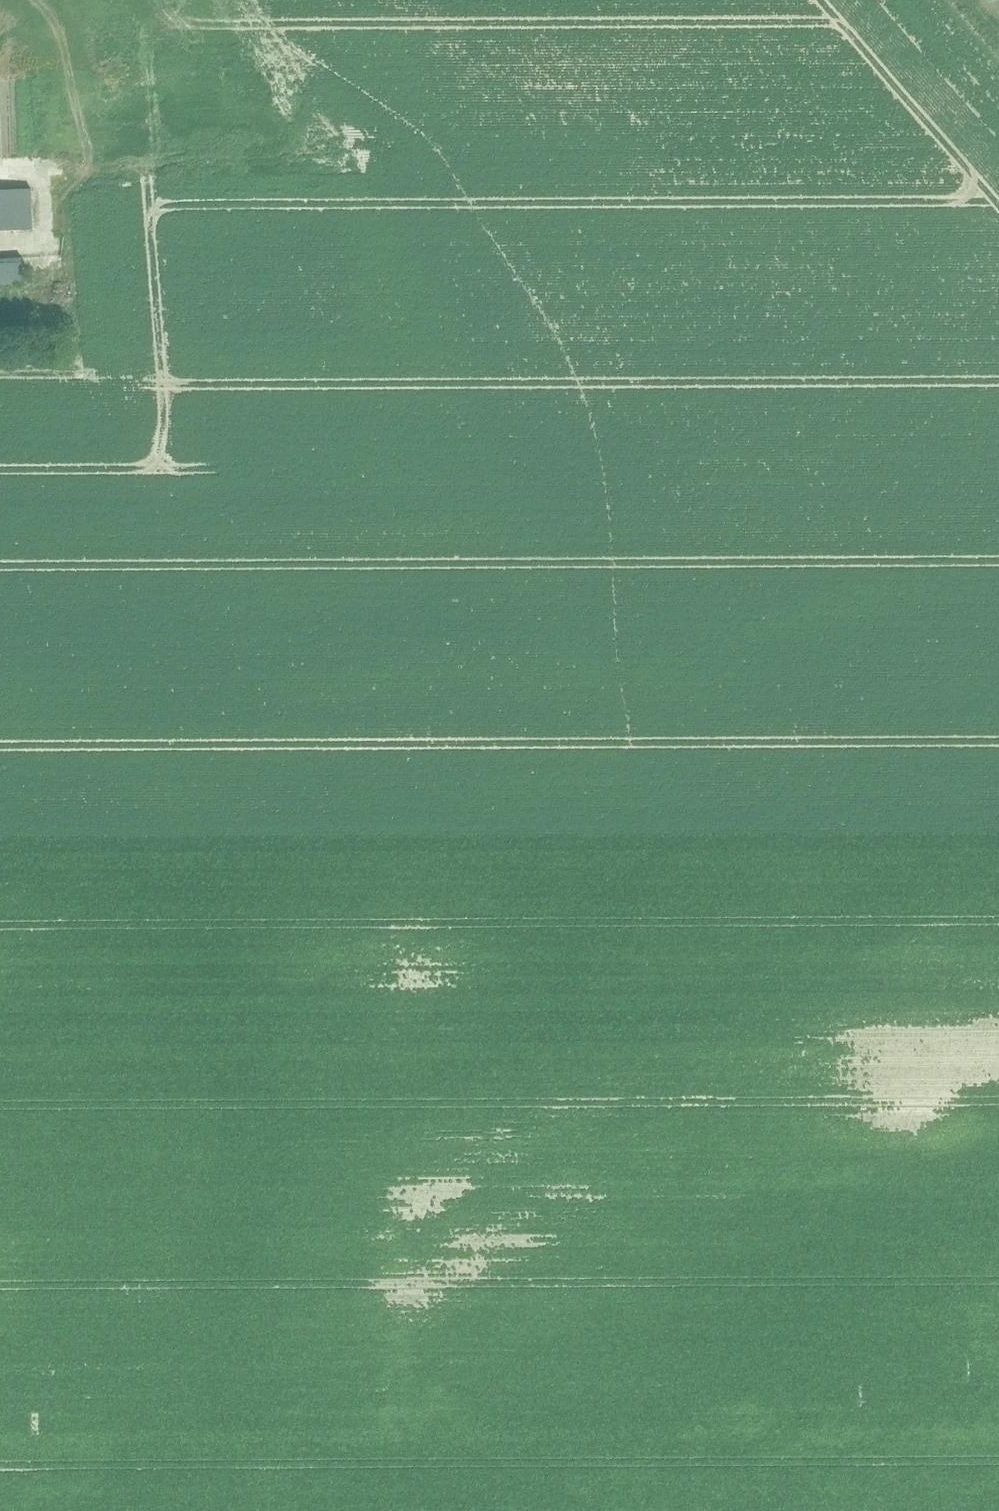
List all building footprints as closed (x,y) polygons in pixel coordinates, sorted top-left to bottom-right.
[(33,229),(32,189),(0,190),(0,230),(33,229)] [(9,258),(6,258),(7,286),(23,285),(22,257),(9,258)]
